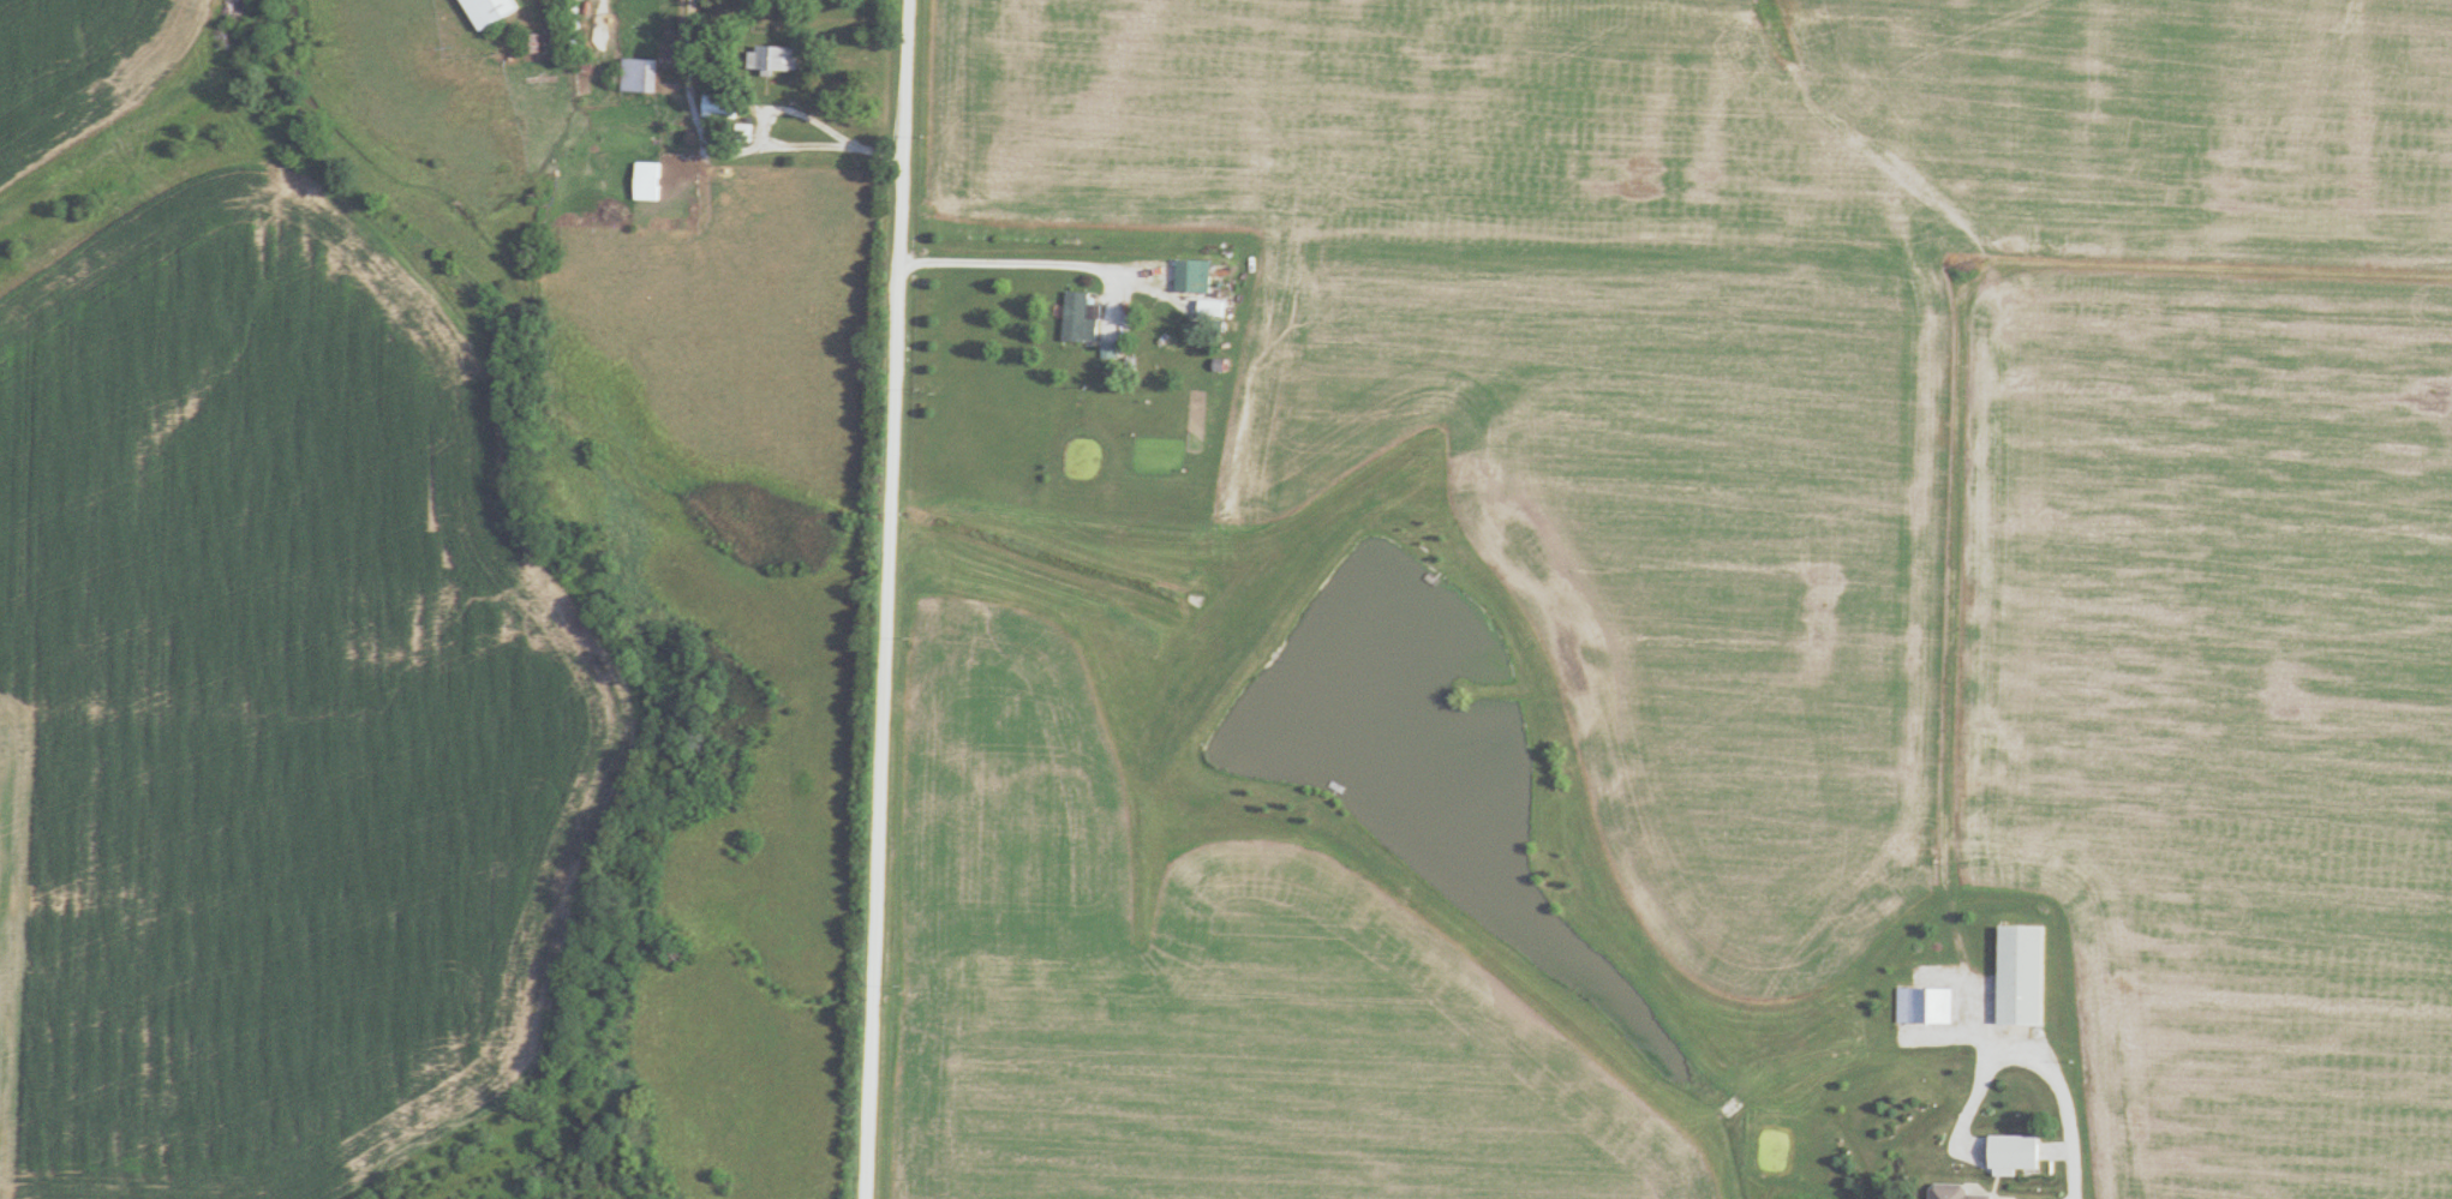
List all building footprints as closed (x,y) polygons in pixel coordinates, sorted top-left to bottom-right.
[(516,12),(509,0),(458,0),(476,33),(516,12)] [(796,49),(749,49),(749,73),(796,73),(796,49)] [(656,61),(621,60),(620,94),(656,95),(656,61)] [(634,202),(657,202),(657,164),(634,164),(634,202)] [(1209,294),(1209,261),(1175,261),(1175,294),(1209,294)] [(1097,343),(1098,305),(1089,305),(1089,293),(1064,292),(1062,342),(1097,343)] [(1223,332),(1223,322),(1215,322),(1214,332),(1223,332)] [(1997,1025),(2042,1025),(2041,927),(1997,927),(1997,1025)] [(1952,988),(1897,988),(1897,1023),(1952,1023),(1952,988)] [(2037,1168),(2037,1135),(1989,1135),(1989,1168),(2037,1168)] [(1991,1195),(1965,1194),(1966,1184),(1928,1184),(1928,1198),(1991,1198),(1991,1195)]
